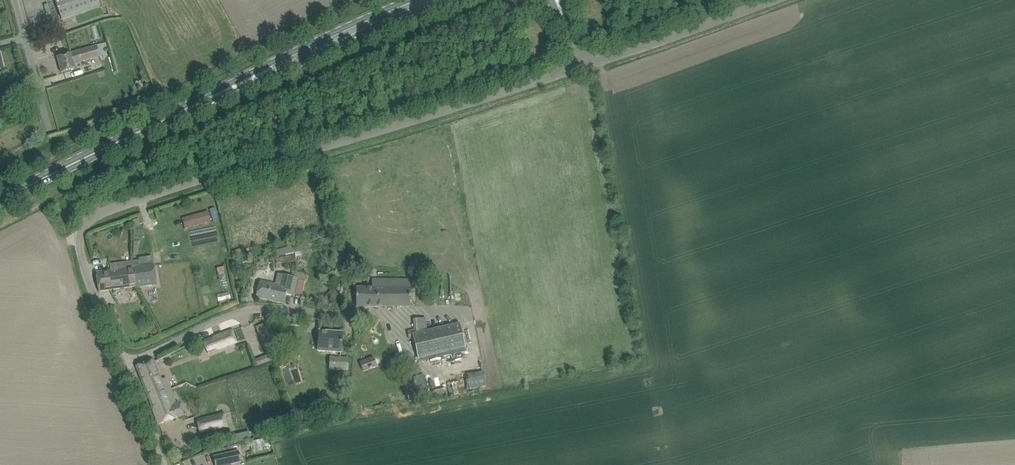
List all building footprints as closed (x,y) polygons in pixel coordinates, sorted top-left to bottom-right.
[(97,0),(55,0),(62,19),(99,6),(97,0)] [(97,46),(80,51),(83,62),(100,57),(100,55),(105,53),(103,45),(97,46)] [(71,53),(57,57),(62,73),(71,70),(76,69),(75,65),(71,53)] [(208,211),(187,217),(189,227),(211,222),(208,211)] [(292,246),(284,248),(286,255),(294,253),(292,246)] [(294,254),(276,257),(277,264),(295,261),(294,254)] [(139,260),(132,261),(135,287),(157,284),(154,264),(153,264),(152,256),(138,258),(139,260)] [(110,271),(96,273),(99,292),(132,287),(135,287),(132,261),(128,261),(109,264),(110,267),(110,271)] [(260,281),(259,287),(257,297),(283,303),(285,294),(294,296),(295,293),(302,295),(305,282),(298,280),(298,279),(277,274),(275,284),(260,281)] [(357,297),(357,307),(411,307),(411,280),(387,280),(373,280),(373,289),(357,289),(357,297)] [(414,330),(407,331),(409,339),(414,338),(418,360),(466,349),(460,324),(429,331),(426,332),(425,318),(413,319),(414,330)] [(232,330),(203,342),(208,353),(237,342),(232,330)] [(318,346),(318,352),(341,353),(341,347),(341,343),(342,333),(319,331),(319,341),(318,346)] [(273,340),(262,344),(266,356),(277,352),(273,340)] [(359,363),(363,373),(377,366),(373,357),(359,363)] [(349,371),(350,359),(330,358),(329,369),(349,371)] [(154,360),(136,367),(147,396),(148,398),(166,391),(165,390),(161,378),(157,369),(154,362),(154,360)] [(287,363),(279,366),(286,386),(294,383),(289,368),(292,367),(290,362),(287,363)] [(482,371),(464,375),(467,390),(486,386),(482,371)] [(423,376),(403,382),(410,401),(429,395),(423,376)] [(166,391),(148,398),(159,425),(159,424),(168,421),(184,416),(180,403),(178,404),(171,406),(166,391)] [(227,427),(224,414),(198,420),(201,433),(227,427)] [(248,431),(237,434),(239,442),(250,439),(248,431)] [(238,452),(214,457),(216,464),(228,464),(240,462),(238,452)]
